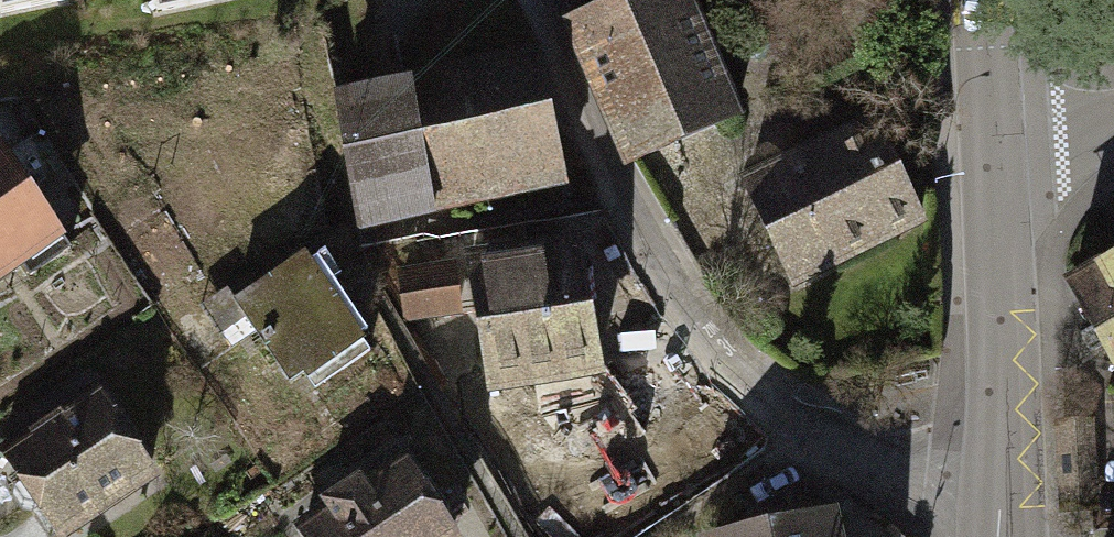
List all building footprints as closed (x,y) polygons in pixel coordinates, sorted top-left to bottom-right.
[(573,20),(632,160),(735,117),(685,0),(621,0),(573,20)] [(540,66),(345,99),(366,224),(561,191),(540,66)] [(873,125),(744,187),(789,279),(918,217),(873,125)] [(18,260),(28,274),(70,245),(0,145),(0,273),(18,260)] [(1062,268),(1113,366),(1113,241),(1062,268)] [(301,252),(234,298),(289,378),(309,364),(321,382),(368,350),(301,252)] [(597,265),(483,276),(494,394),(608,384),(597,265)] [(7,452),(24,477),(13,484),(12,495),(22,509),(31,510),(49,536),(50,536),(148,472),(95,393),(7,452)] [(307,534),(309,536),(465,536),(425,467),(307,534)] [(799,536),(855,536),(853,527),(799,536)]
